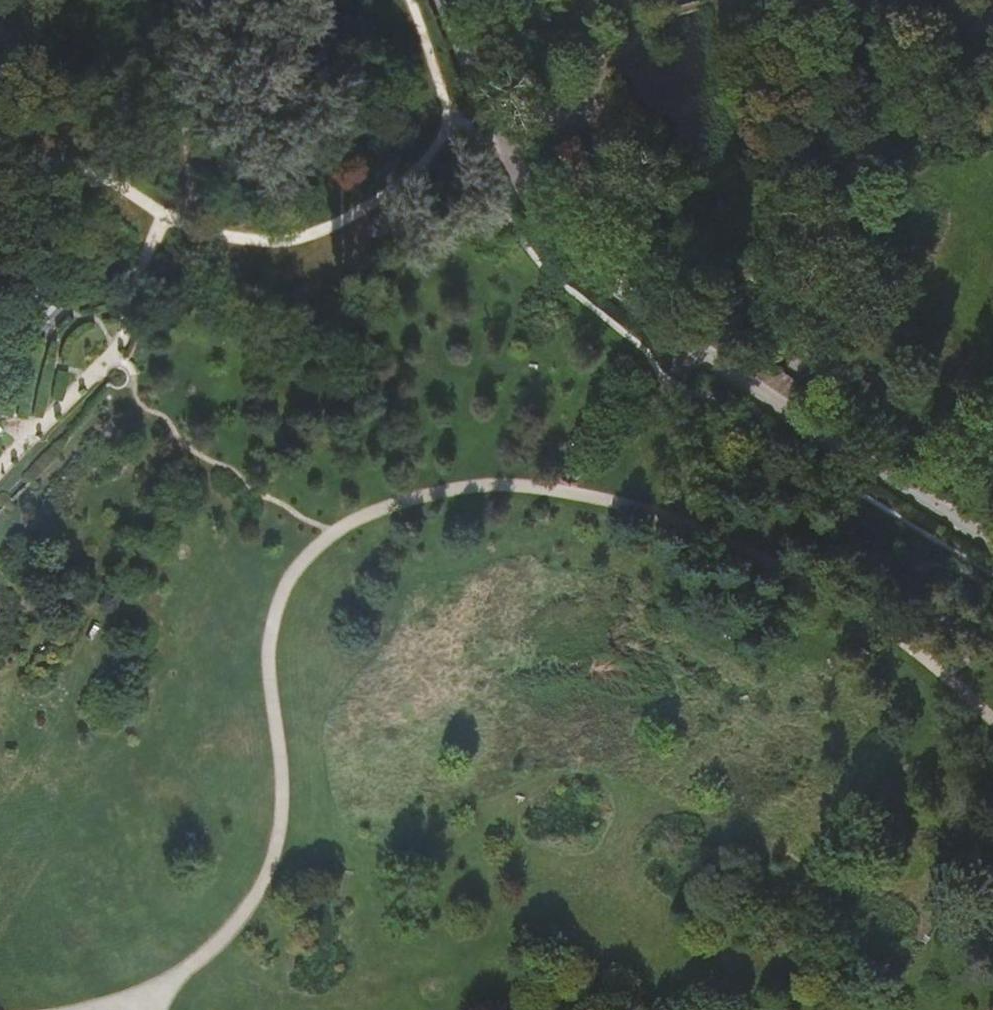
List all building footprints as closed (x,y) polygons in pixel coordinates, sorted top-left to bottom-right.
[(564,185),(573,181),(594,173),(580,142),(559,150),(566,167),(558,170),(564,185)] [(13,274),(0,309),(0,315),(35,328),(49,333),(64,293),(13,274)]
